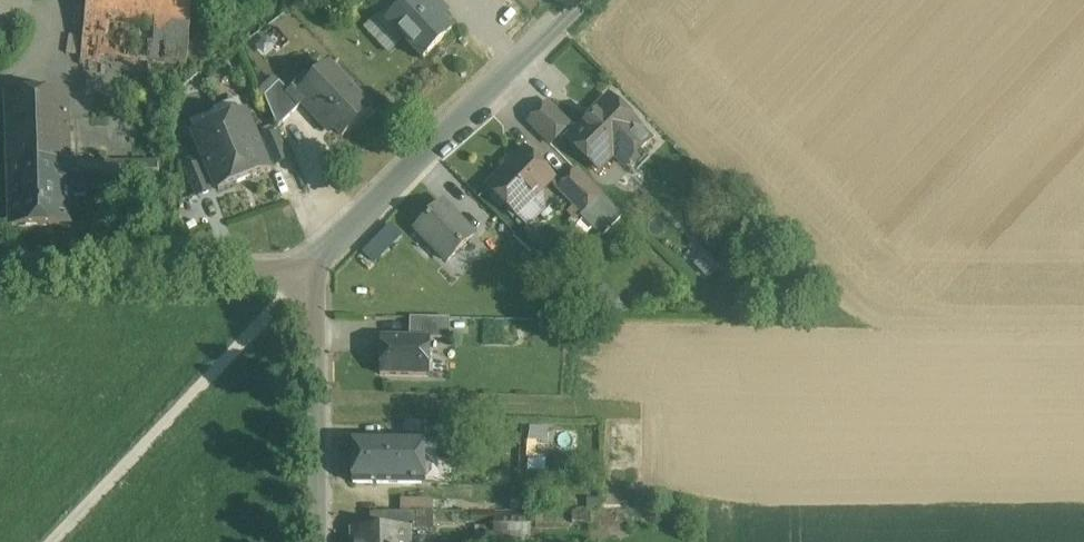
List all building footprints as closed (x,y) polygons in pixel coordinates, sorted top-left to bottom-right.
[(86,17),(104,20),(190,30),(194,0),(88,0),(86,17)] [(433,0),(410,0),(388,21),(424,58),(452,31),(433,11),(438,6),(433,0)] [(104,20),(86,17),(81,59),(100,61),(100,55),(104,20)] [(190,30),(104,20),(100,55),(186,65),(190,30)] [(371,109),(330,66),(314,81),(308,74),(289,92),(302,106),(303,104),(326,128),(331,124),(343,136),(371,109)] [(289,92),(280,83),(265,97),(278,129),(302,106),(289,92)] [(68,91),(6,93),(8,184),(70,182),(70,160),(68,91)] [(610,97),(568,139),(591,163),(608,148),(626,166),(651,141),(638,128),(640,127),(610,97)] [(548,103),(529,122),(551,144),(570,125),(548,103)] [(269,170),(244,112),(219,122),(244,180),(269,170)] [(219,122),(194,132),(219,190),(244,180),(219,122)] [(278,129),(264,135),(275,164),(290,157),(278,129)] [(554,177),(526,149),(488,187),(516,215),(554,177)] [(159,162),(77,164),(76,159),(70,160),(70,182),(71,187),(159,185),(159,162)] [(213,190),(200,160),(186,167),(199,196),(213,190)] [(602,195),(577,170),(558,189),(583,214),(592,205),(602,195)] [(70,182),(8,184),(9,225),(72,223),(71,187),(70,182)] [(622,216),(602,195),(592,205),(612,226),(622,216)] [(474,234),(443,202),(416,229),(447,261),(474,234)] [(612,226),(592,205),(583,214),(580,217),(601,237),(612,226)] [(450,318),(410,317),(410,337),(430,338),(430,339),(450,339),(450,318)] [(410,337),(382,337),(381,374),(429,375),(430,339),(430,338),(410,337)] [(425,439),(354,438),(353,483),(424,484),(425,439)] [(432,499),(401,499),(401,511),(432,512),(432,499)] [(433,531),(432,512),(382,513),(383,530),(408,529),(408,531),(433,531)] [(530,516),(507,516),(507,520),(496,520),(496,538),(530,538),(530,516)] [(354,531),(354,541),(409,541),(408,531),(408,529),(383,530),(354,531)]
